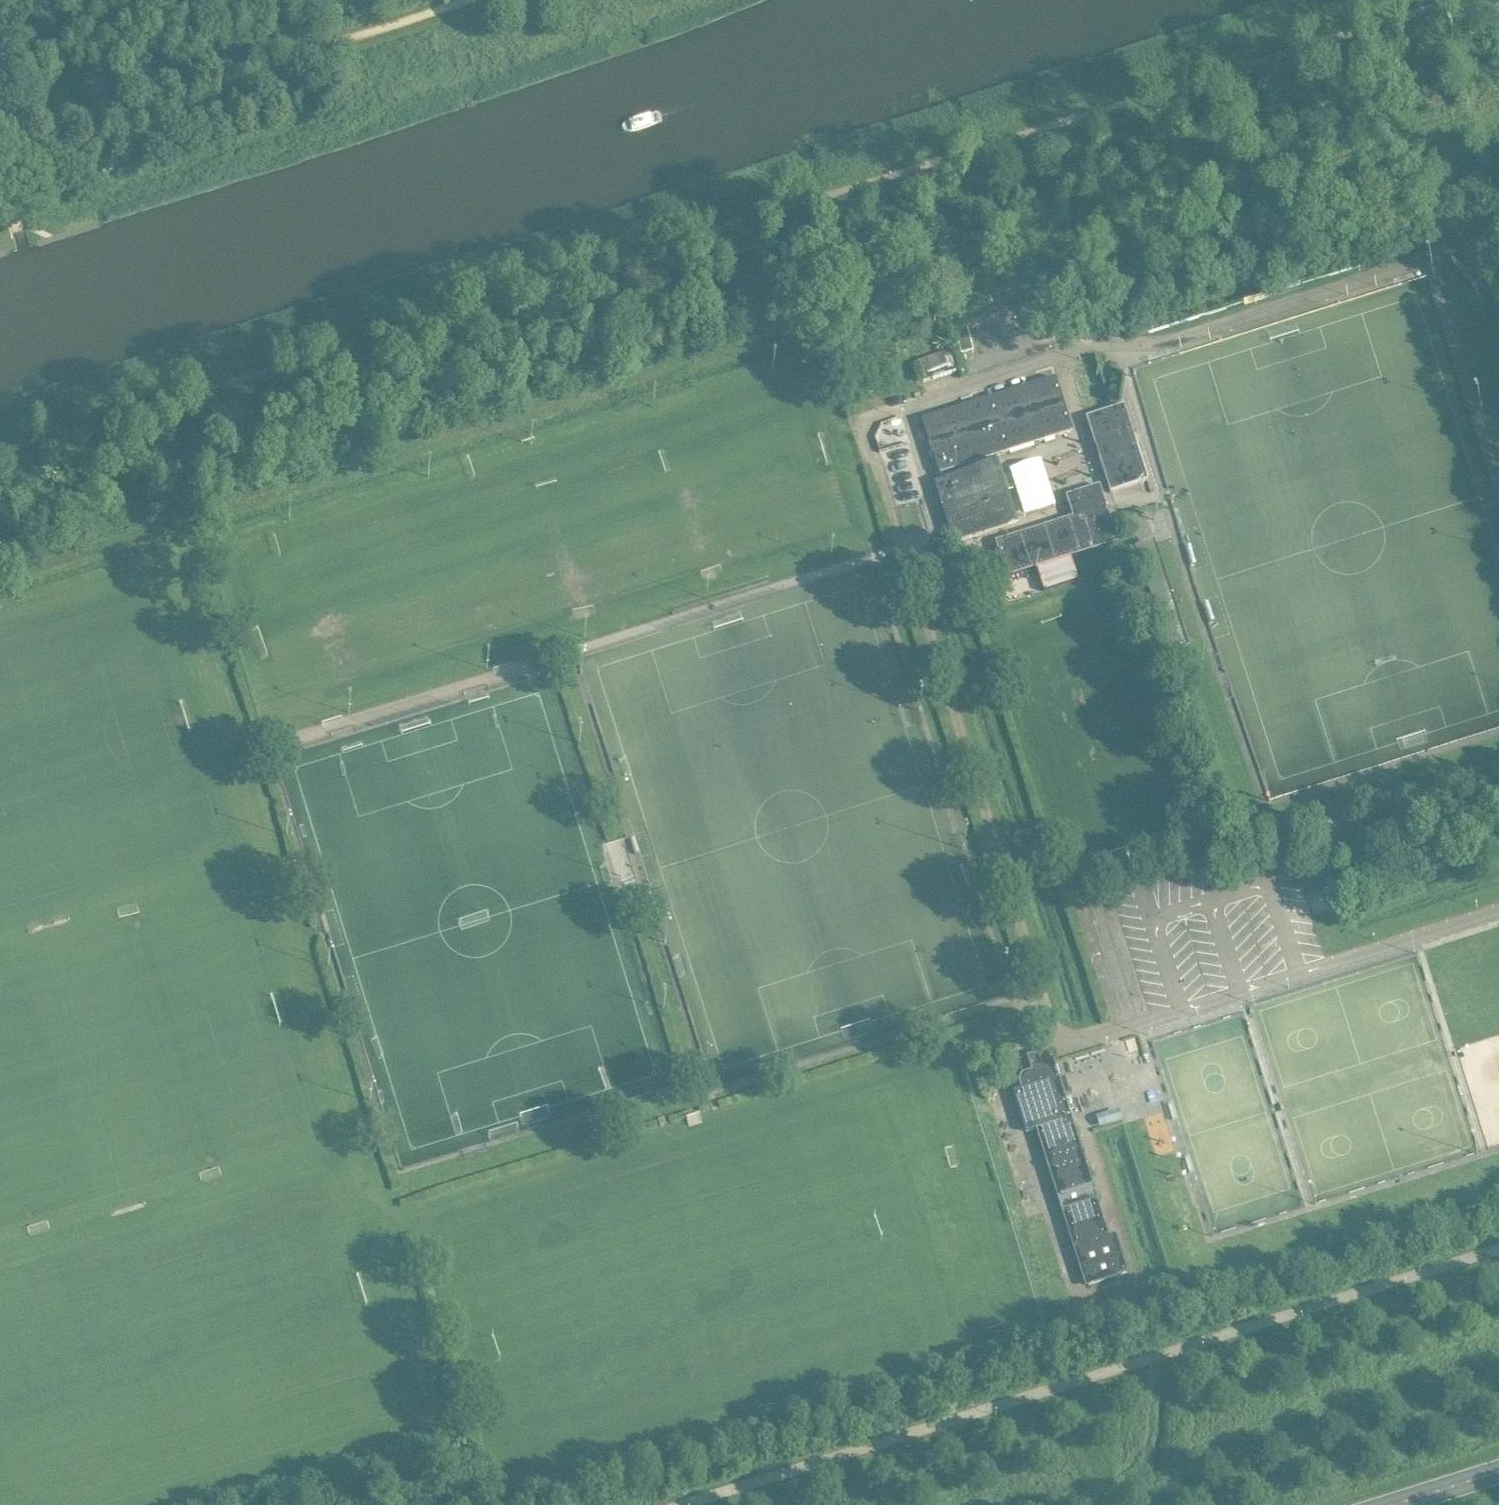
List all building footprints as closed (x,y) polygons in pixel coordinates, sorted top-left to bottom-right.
[(986,458),(1072,431),(1055,377),(921,419),(941,480),(935,482),(954,542),(1016,522),(997,462),(988,465),(986,458)] [(1147,478),(1135,443),(1123,404),(1085,417),(1109,491),(1147,478)] [(1091,549),(1117,541),(1099,484),(1065,495),(1072,516),(994,541),(1006,576),(1091,549)] [(1119,518),(1127,542),(1139,538),(1131,514),(1119,518)] [(1036,568),(1043,591),(1077,580),(1070,557),(1036,568)] [(270,927),(285,926),(283,912),(268,914),(270,927)] [(1035,1128),(1039,1143),(1082,1278),(1086,1277),(1088,1285),(1126,1272),(1114,1233),(1107,1235),(1081,1152),(1064,1098),(1070,1097),(1064,1076),(1058,1078),(1049,1048),(1026,1055),(1030,1070),(1026,1071),(1019,1085),(1021,1089),(1013,1091),(1026,1131),(1035,1128)]
